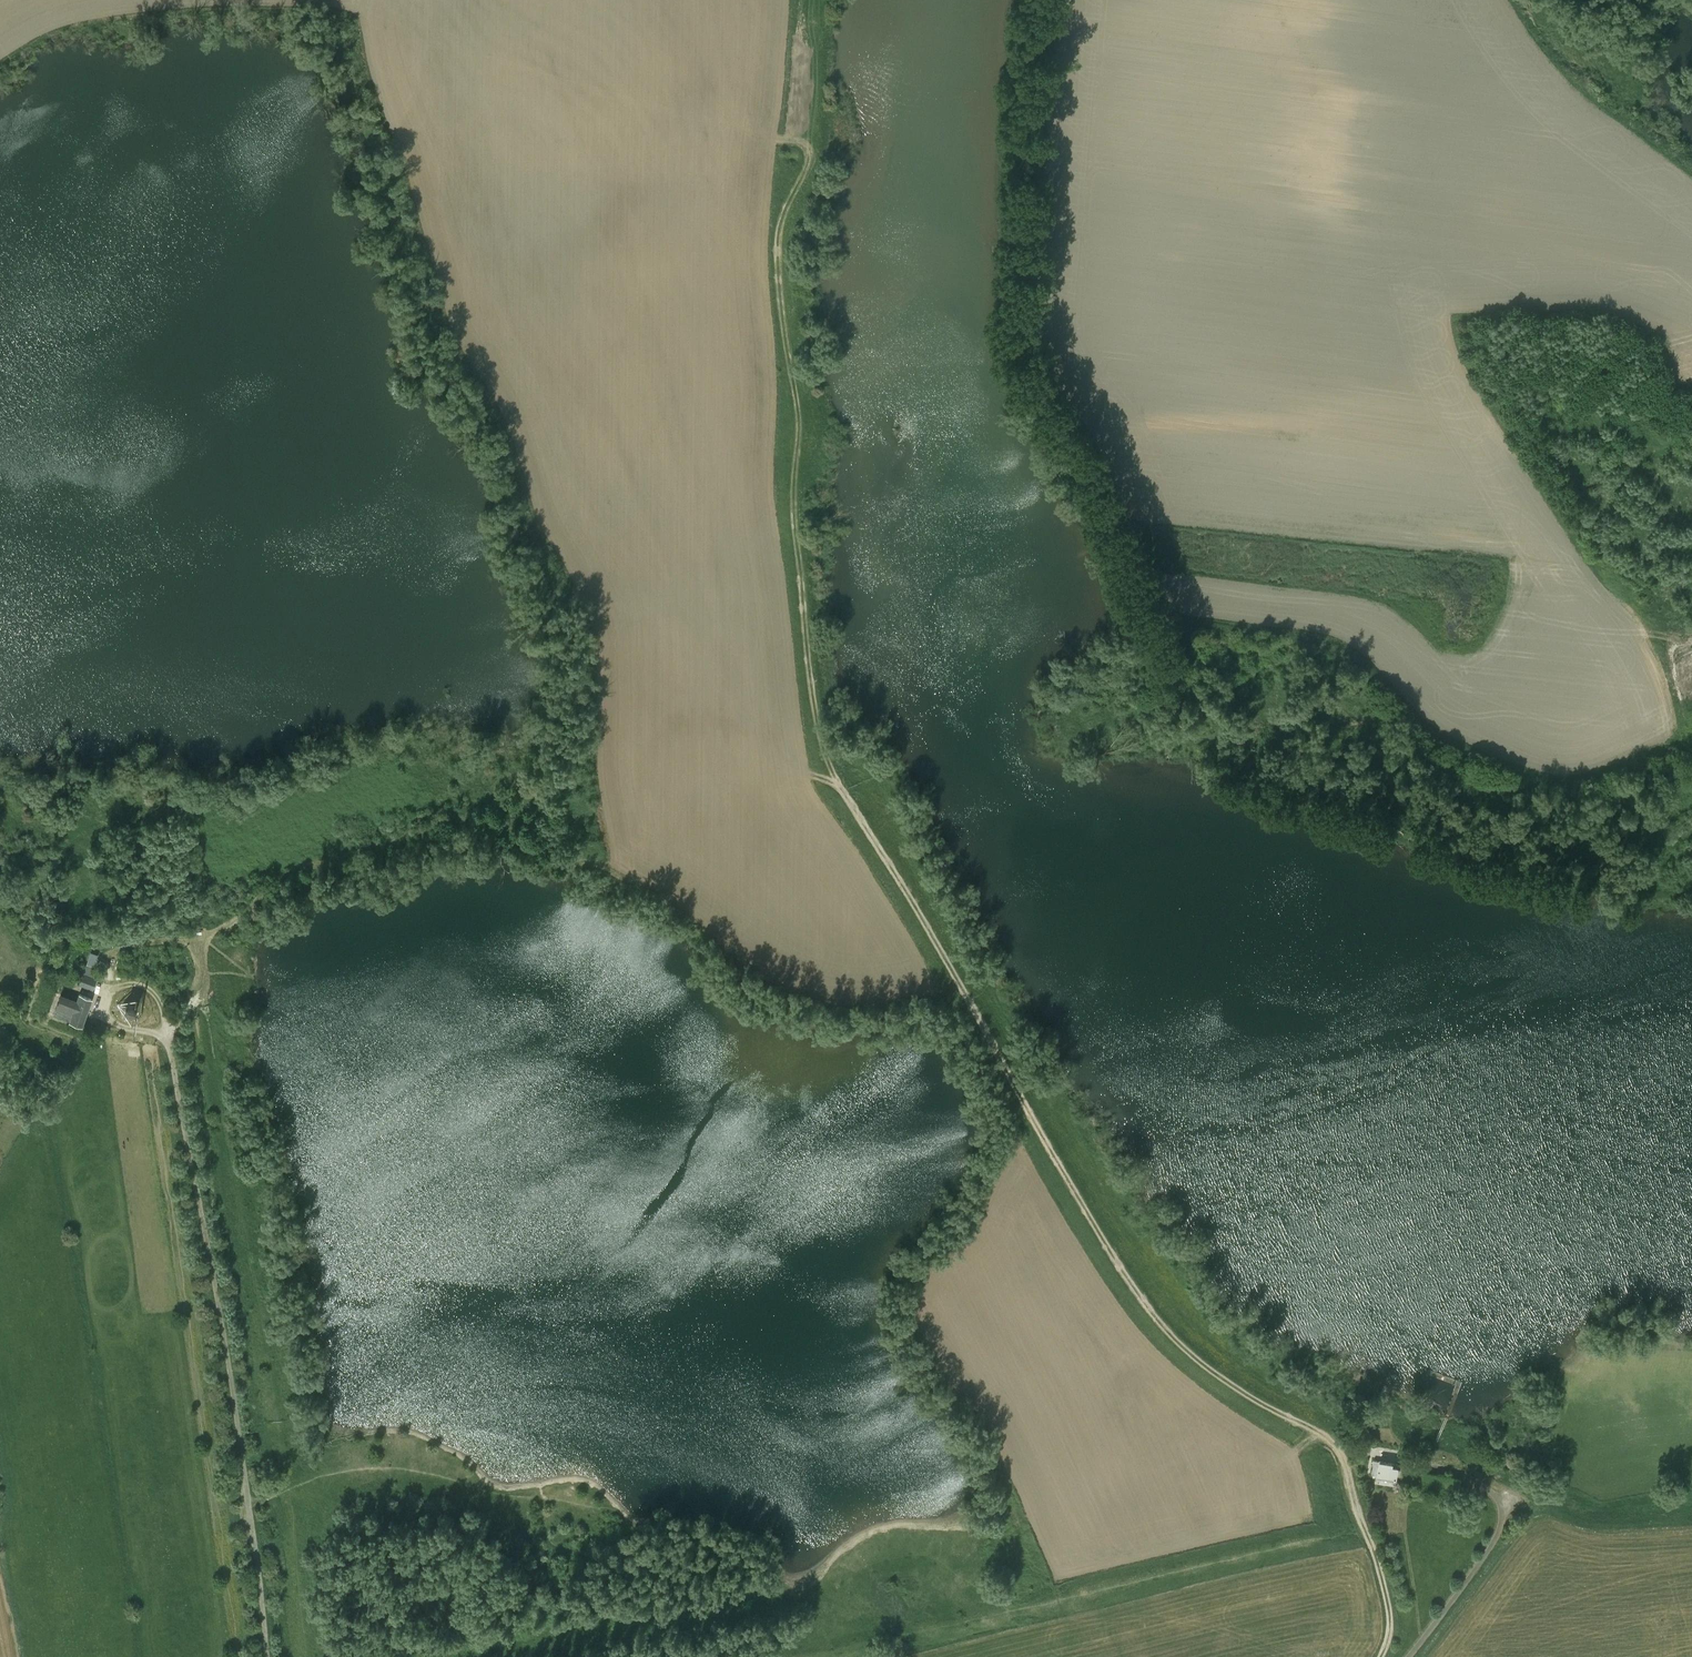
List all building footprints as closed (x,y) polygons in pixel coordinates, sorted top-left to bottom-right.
[(100,975),(85,970),(82,976),(81,976),(78,982),(95,988),(97,982),(100,975)] [(75,998),(60,993),(54,1007),(70,1013),(67,1020),(81,1025),(91,997),(78,992),(75,998)] [(123,1007),(123,1008),(124,1011),(126,1012),(127,1013),(128,1013),(130,1014),(131,1014),(132,1013),(133,1013),(134,1012),(136,1011),(136,1010),(137,1008),(137,1006),(136,1005),(136,1003),(134,1002),(133,1001),(132,1001),(128,1001),(127,1001),(125,1001),(123,1007)] [(1398,1464),(1374,1460),(1371,1474),(1396,1478),(1398,1464)]
